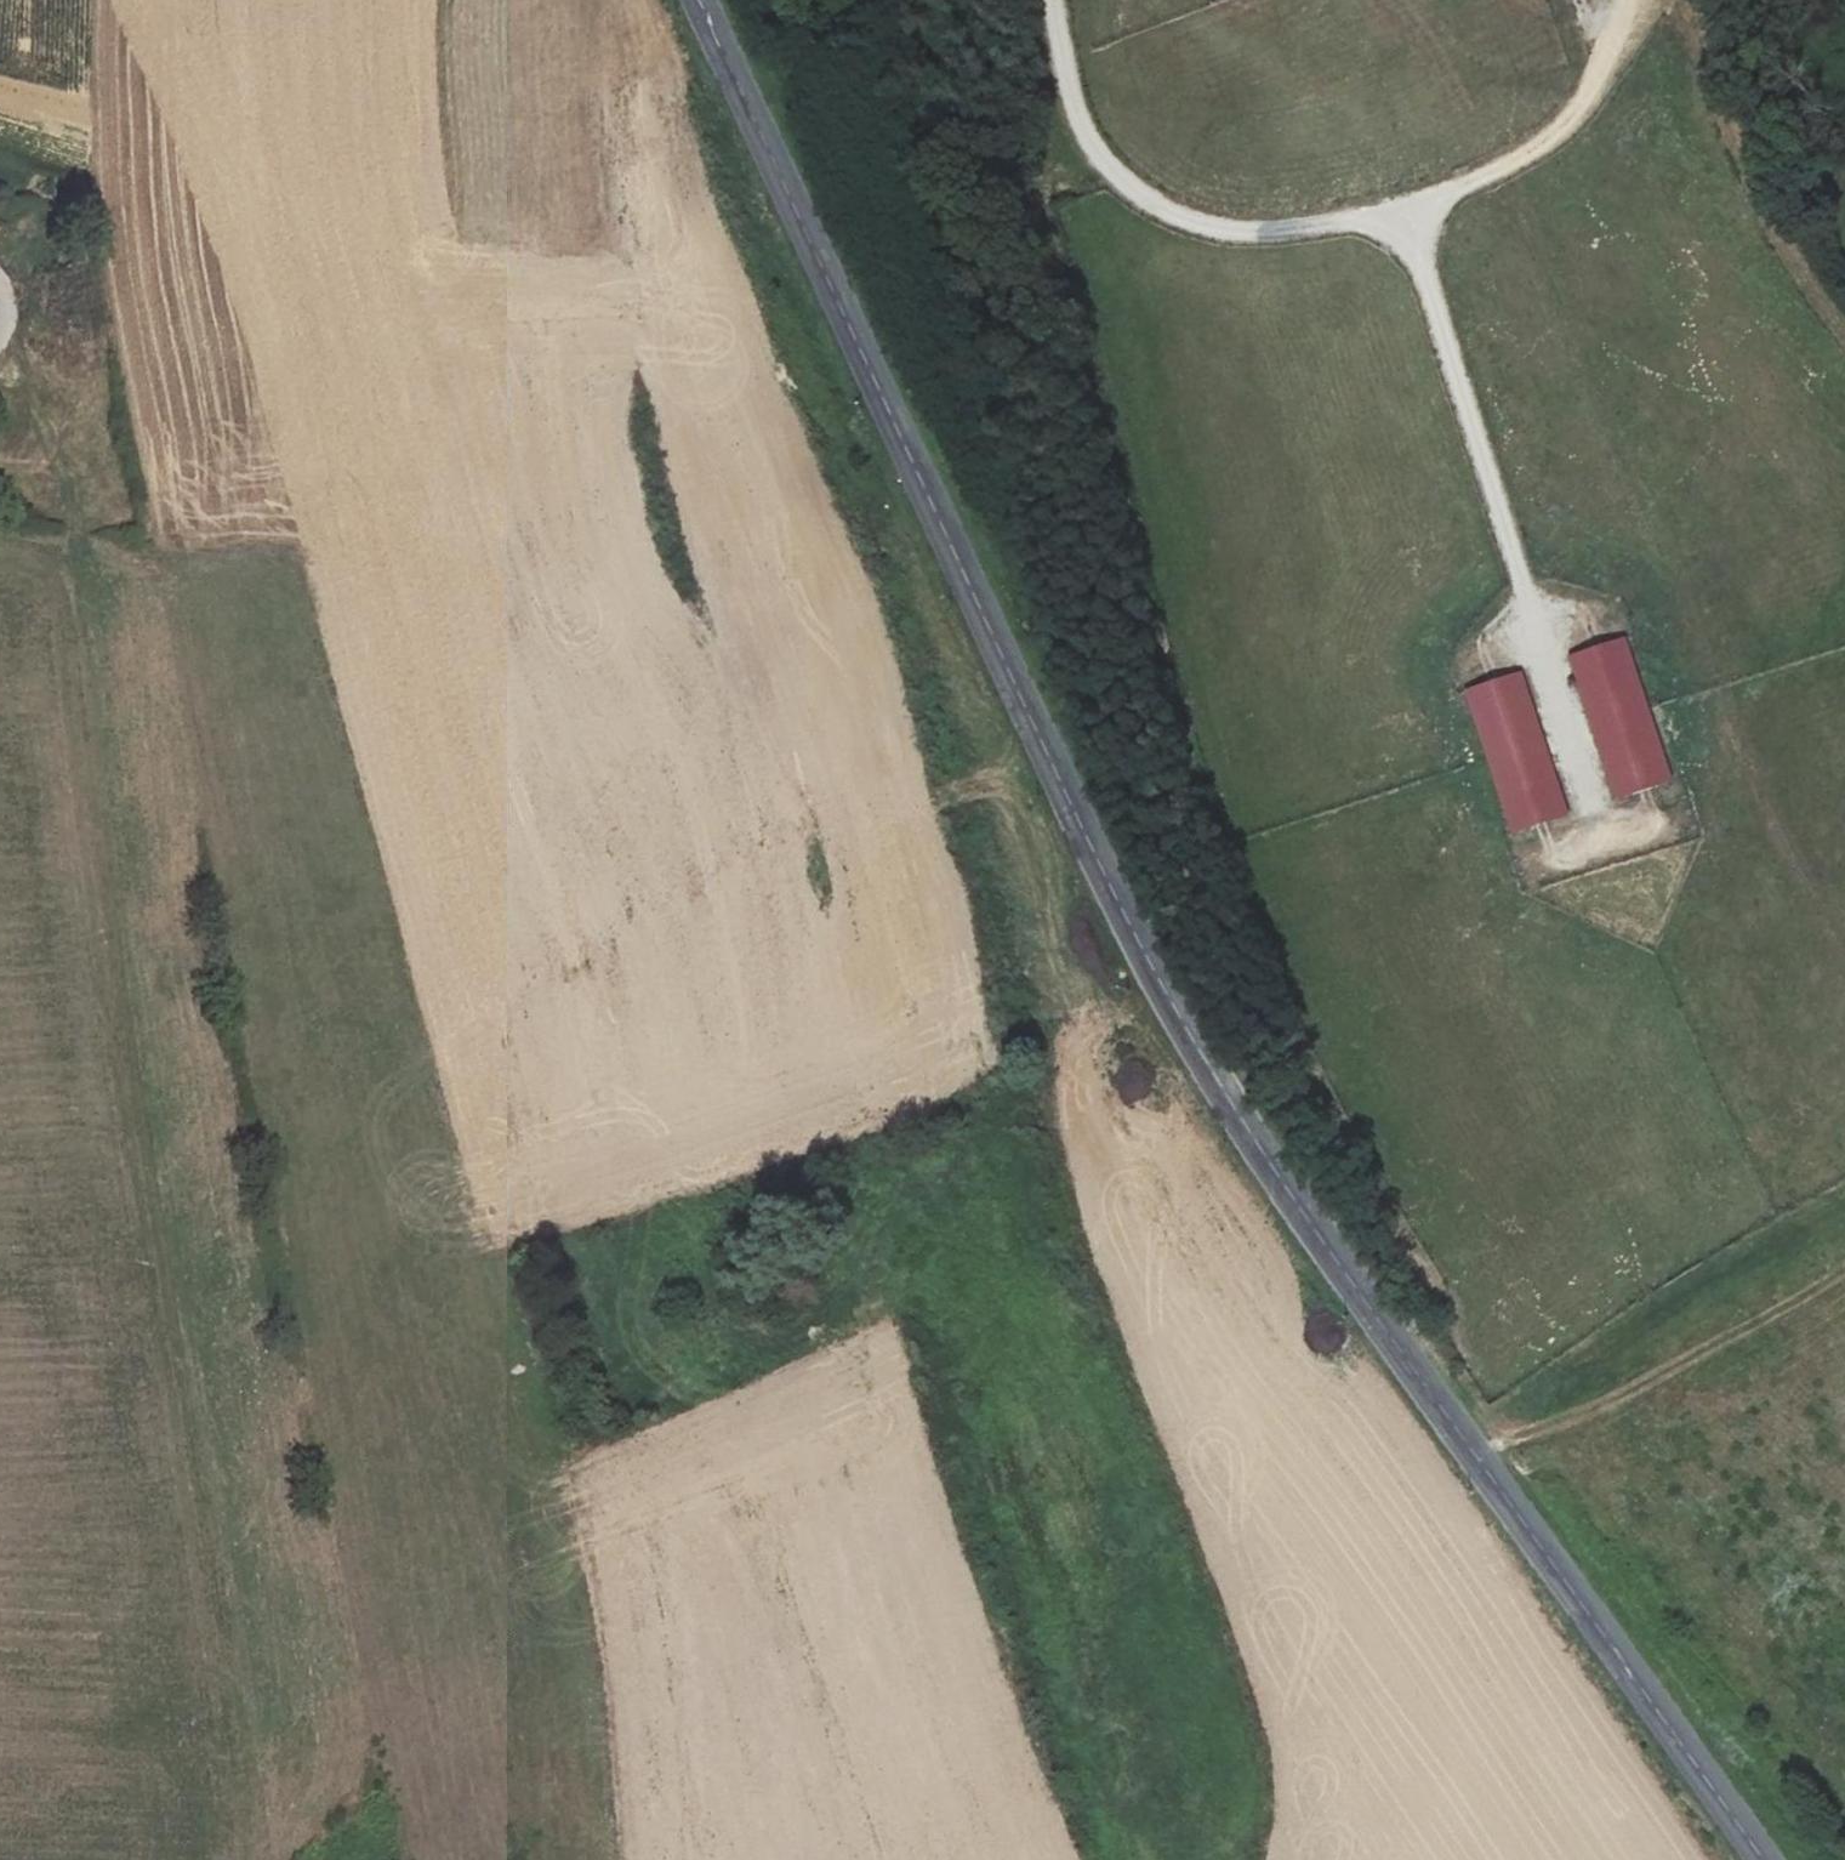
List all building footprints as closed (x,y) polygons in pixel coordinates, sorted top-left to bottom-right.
[(1627,636),(1567,654),(1610,800),(1671,782),(1627,636)] [(1523,667),(1462,686),(1508,833),(1569,814),(1523,667)]
